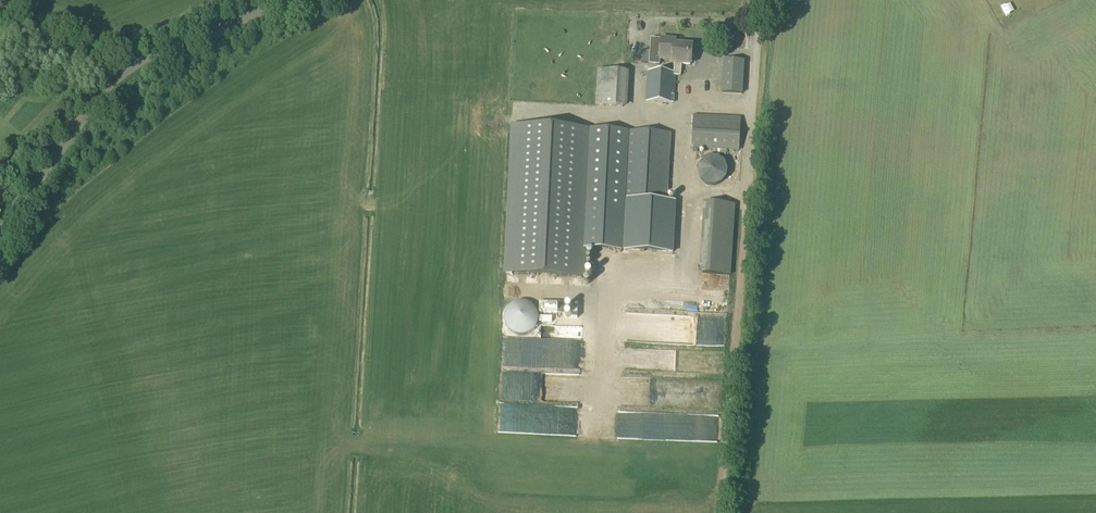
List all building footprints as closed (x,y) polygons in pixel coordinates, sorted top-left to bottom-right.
[(646,99),(645,113),(672,115),(675,76),(681,77),(681,65),(691,66),(692,59),(695,59),(695,54),(692,53),(692,46),(676,45),(676,40),(660,39),(659,60),(671,61),(671,64),(674,64),(673,73),(647,71),(646,99)] [(742,94),(744,62),(723,61),(721,93),(742,94)] [(628,69),(601,69),(600,102),(628,103),(628,69)] [(739,152),(741,123),(693,120),(691,150),(739,152)] [(592,129),(510,126),(503,276),(585,280),(586,239),(592,129)] [(592,129),(586,239),(626,241),(625,251),(673,254),(676,204),(667,203),(671,134),(615,131),(592,129)] [(705,201),(702,274),(730,275),(733,202),(705,201)] [(510,335),(584,336),(584,308),(511,307),(510,335)] [(507,341),(507,367),(539,367),(539,341),(507,341)] [(660,364),(669,364),(669,355),(653,354),(653,370),(659,370),(660,364)]
